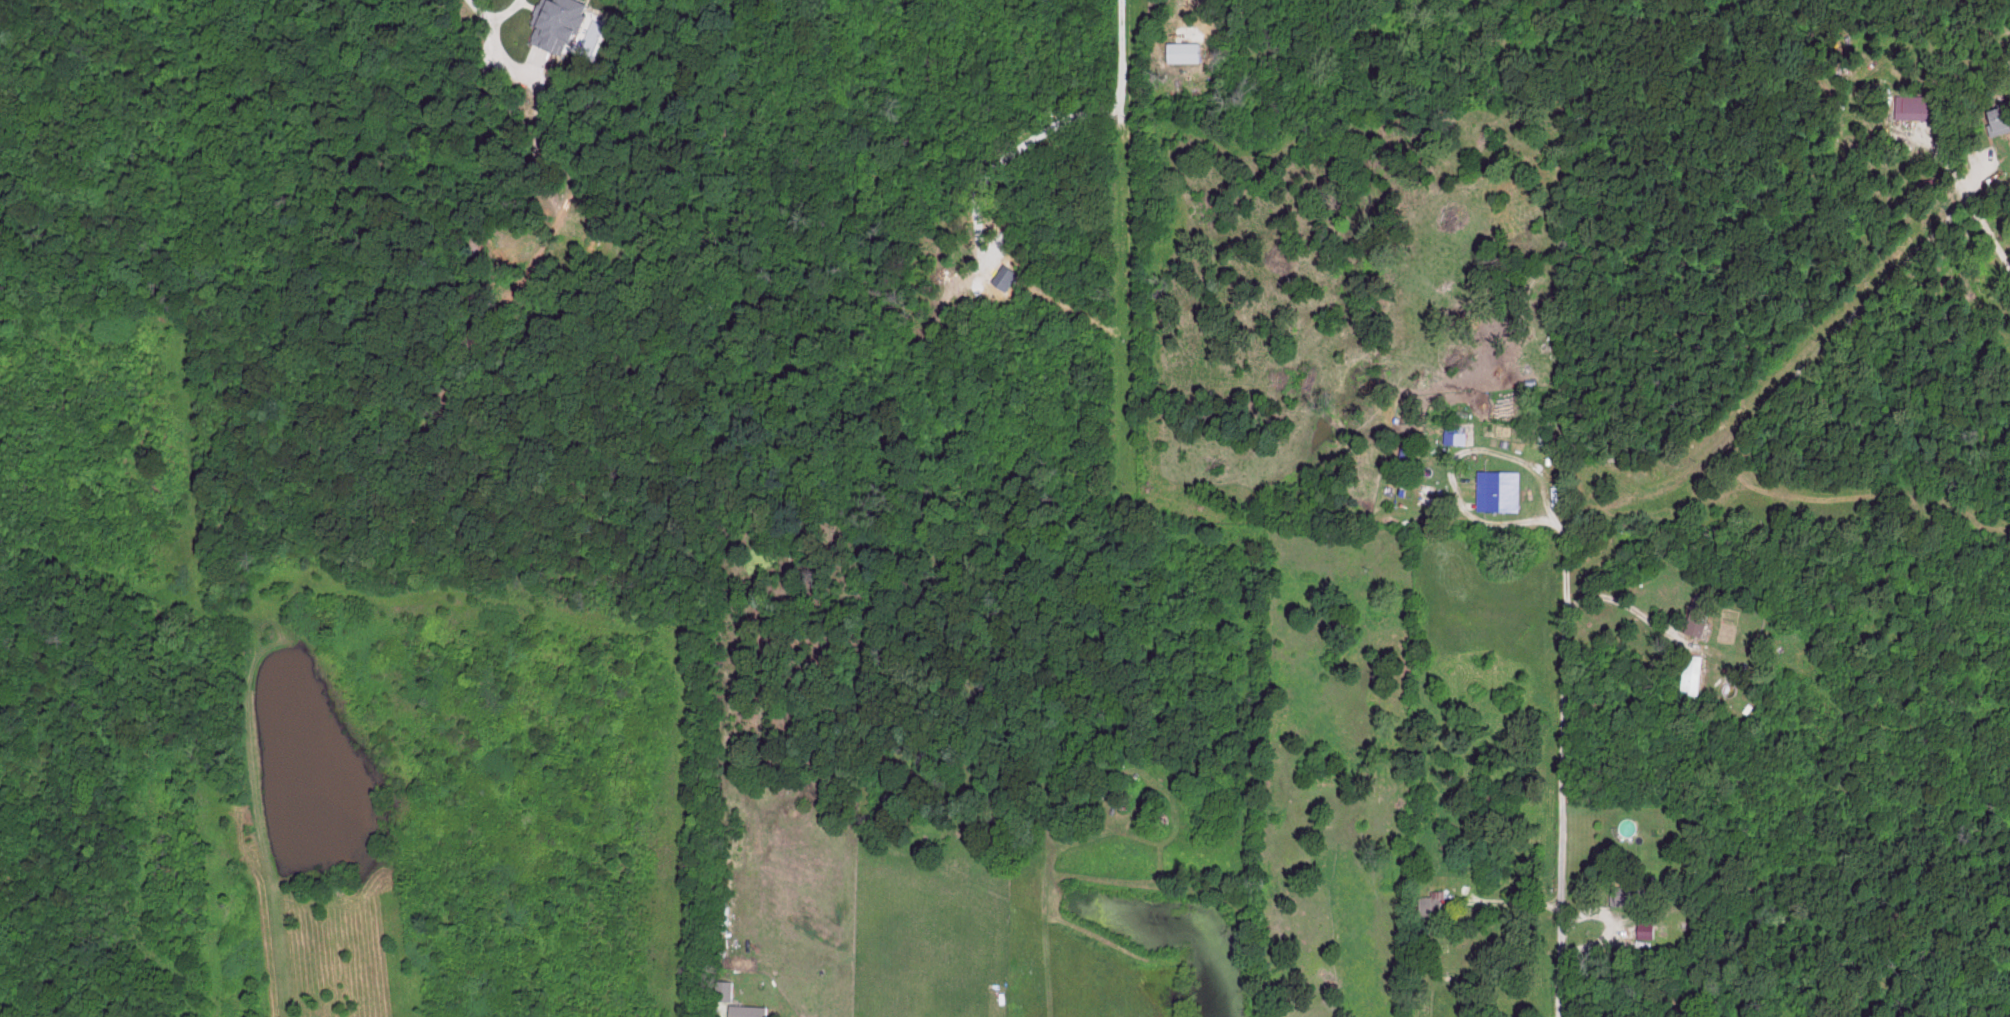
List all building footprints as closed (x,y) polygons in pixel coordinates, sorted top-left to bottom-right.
[(590,0),(544,0),(537,21),(542,23),(535,41),(565,52),(571,34),(583,39),(593,12),(591,11),(594,2),(590,0)] [(1205,40),(1167,41),(1168,61),(1205,60),(1205,40)] [(1932,93),(1900,94),(1900,118),(1932,117),(1932,93)] [(2009,130),(2009,104),(1996,107),(1997,111),(1991,112),(1993,117),(1998,116),(2002,131),(2009,130)] [(1468,443),(1469,431),(1460,431),(1460,424),(1448,423),(1447,442),(1468,443)] [(1520,510),(1522,470),(1481,469),(1479,509),(1520,510)] [(1714,596),(1696,592),(1688,631),(1707,634),(1714,596)] [(1701,693),(1702,657),(1682,656),(1680,692),(1701,693)] [(1624,904),(1642,904),(1642,892),(1623,892),(1624,904)] [(735,1000),(736,980),(719,979),(718,999),(735,1000)] [(772,1005),(735,1004),(734,1016),(771,1016),(772,1005)]
